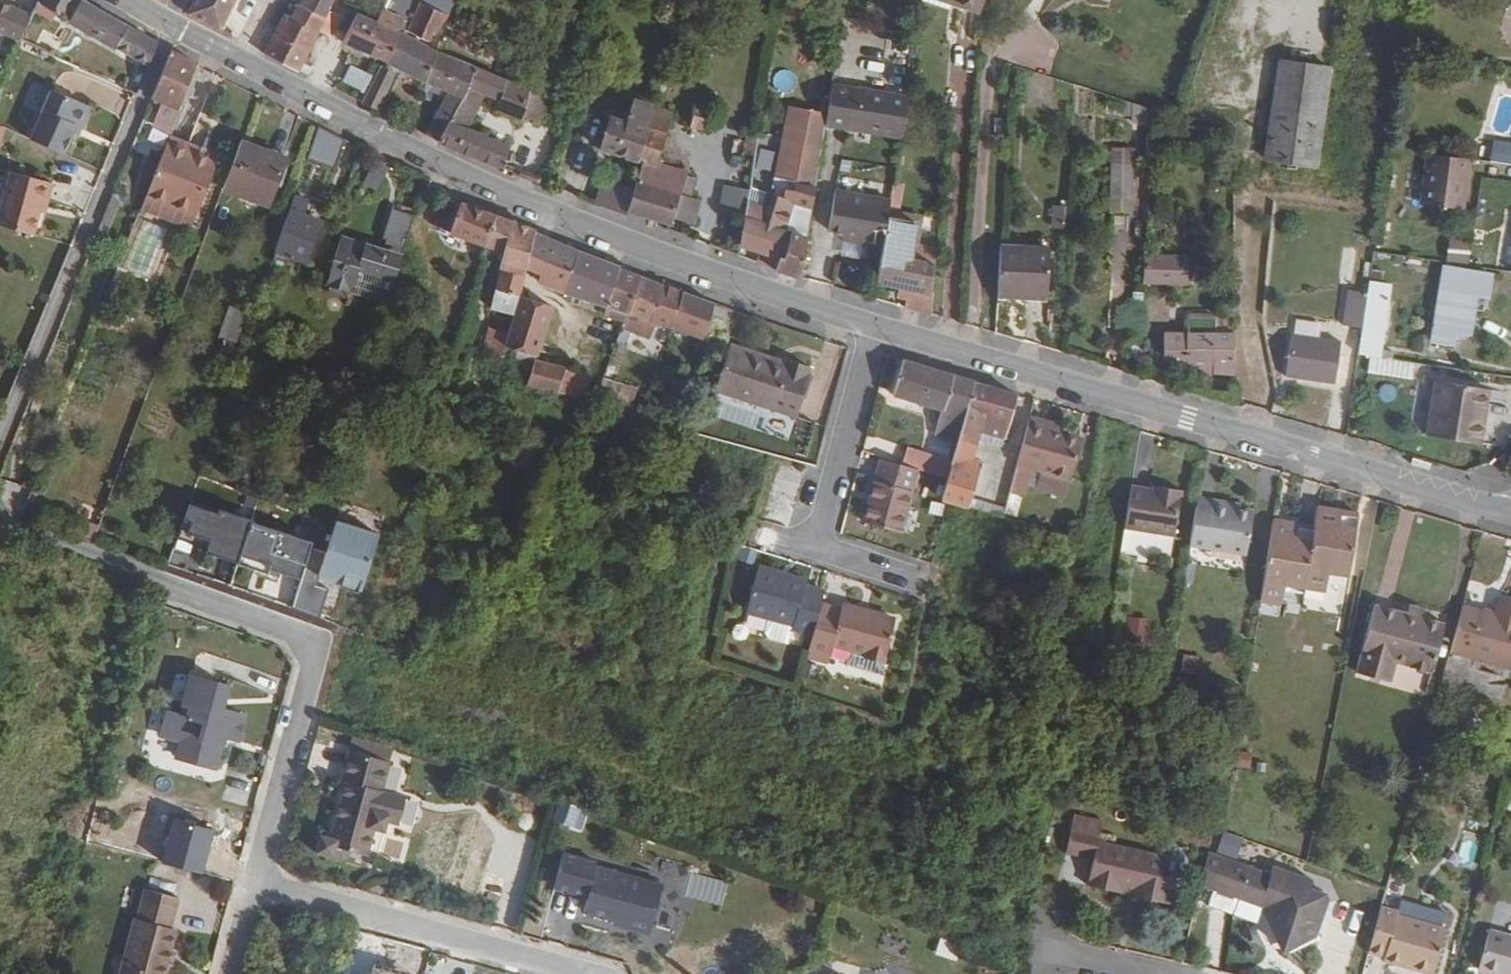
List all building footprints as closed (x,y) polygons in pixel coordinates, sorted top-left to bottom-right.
[(31,7),(144,60),(155,35),(87,0),(34,0),(31,7)] [(222,8),(226,0),(186,0),(179,13),(210,30),(222,8)] [(309,31),(321,9),(302,0),(295,0),(289,11),(281,8),(257,54),(289,71),(291,67),(309,31)] [(321,9),(325,0),(302,0),(321,9)] [(391,0),(377,0),(368,20),(351,14),(337,41),(375,59),(387,34),(394,18),(384,14),(391,0)] [(948,12),(951,3),(952,0),(912,0),(948,12)] [(951,3),(971,10),(974,0),(952,0),(951,3)] [(437,12),(412,1),(401,27),(419,35),(423,32),(431,32),(437,12)] [(0,6),(0,34),(16,41),(26,17),(0,6)] [(1326,9),(1317,6),(1313,21),(1322,24),(1326,9)] [(336,16),(321,9),(309,31),(316,32),(323,36),(326,36),(336,16)] [(375,59),(382,63),(416,80),(427,52),(387,34),(375,59)] [(1226,55),(1228,40),(1216,37),(1213,53),(1226,55)] [(152,102),(169,109),(187,61),(161,48),(142,97),(152,102)] [(427,52),(416,80),(434,87),(431,95),(413,134),(430,141),(440,120),(455,87),(455,86),(464,68),(433,54),(427,52)] [(1313,168),(1329,67),(1280,59),(1264,160),(1313,168)] [(547,66),(534,62),(527,87),(526,91),(522,108),(537,114),(544,86),(542,85),(547,66)] [(351,103),(369,112),(385,73),(366,63),(351,103)] [(522,108),(526,91),(465,66),(464,68),(455,86),(473,94),(470,102),(495,112),(498,103),(520,114),(522,108)] [(413,88),(431,95),(434,87),(416,80),(413,88)] [(843,87),(820,83),(814,124),(836,128),(843,87)] [(836,128),(896,139),(899,118),(902,97),(843,85),(843,87),(836,128)] [(48,90),(26,139),(58,153),(68,133),(72,125),(79,122),(84,112),(80,104),(48,90)] [(593,145),(632,161),(645,106),(625,99),(618,118),(603,113),(593,145)] [(169,109),(152,102),(144,124),(161,130),(169,109)] [(702,106),(687,102),(680,124),(703,130),(705,123),(698,121),(702,106)] [(1146,108),(1129,103),(1127,124),(1146,126),(1146,108)] [(666,112),(645,106),(632,161),(625,196),(623,201),(621,210),(643,215),(640,223),(648,225),(650,217),(664,221),(664,220),(666,212),(685,219),(690,198),(678,195),(672,193),(674,184),(677,170),(650,161),(666,112)] [(780,118),(768,176),(805,184),(814,124),(780,118)] [(506,172),(511,149),(440,120),(430,141),(506,172)] [(73,135),(79,122),(72,125),(68,133),(73,135)] [(307,157),(335,168),(348,137),(320,126),(307,157)] [(758,150),(760,133),(748,131),(747,142),(746,149),(758,150)] [(184,210),(204,154),(158,139),(137,195),(184,210)] [(746,149),(747,142),(737,140),(734,160),(744,162),(746,149)] [(1491,163),(1510,165),(1510,143),(1493,141),(1491,163)] [(258,202),(275,157),(231,142),(214,187),(215,188),(258,202)] [(1421,151),(1420,166),(1462,173),(1464,158),(1421,151)] [(1129,154),(1110,155),(1110,201),(1128,201),(1129,164),(1129,154)] [(306,163),(300,160),(290,187),(296,189),(306,163)] [(362,173),(371,190),(391,179),(381,162),(362,173)] [(310,194),(319,166),(306,163),(296,189),(310,194)] [(1420,166),(1413,201),(1457,208),(1462,173),(1420,166)] [(0,202),(0,217),(30,226),(36,204),(38,195),(44,196),(49,178),(9,168),(0,202)] [(736,222),(732,245),(750,251),(774,260),(772,269),(791,275),(797,237),(784,233),(787,221),(781,218),(785,201),(802,205),(805,184),(768,176),(764,176),(762,193),(740,187),(739,196),(736,222)] [(623,201),(625,196),(596,184),(587,205),(618,217),(623,201)] [(417,222),(429,194),(411,188),(402,216),(417,222)] [(883,212),(885,200),(832,191),(826,229),(838,231),(857,234),(855,243),(877,246),(883,214),(883,212)] [(736,222),(739,196),(715,192),(711,218),(736,222)] [(41,206),(44,196),(38,195),(36,204),(41,206)] [(137,195),(132,208),(180,224),(184,210),(137,195)] [(425,226),(475,247),(486,218),(480,216),(482,211),(470,206),(468,211),(436,198),(425,226)] [(1128,201),(1110,201),(1109,214),(1128,214),(1128,201)] [(1065,228),(1066,206),(1053,205),(1052,227),(1065,228)] [(275,252),(289,211),(280,207),(266,249),(275,252)] [(297,259),(310,219),(289,211),(275,252),(297,259)] [(909,219),(883,214),(877,246),(870,279),(901,286),(897,306),(921,314),(926,252),(903,250),(909,219)] [(143,218),(125,266),(148,275),(166,227),(143,218)] [(497,256),(485,302),(483,305),(504,311),(508,297),(514,277),(527,235),(486,218),(475,247),(479,249),(497,256)] [(837,240),(855,243),(857,234),(838,231),(837,240)] [(556,292),(569,253),(535,240),(528,237),(528,236),(527,235),(514,277),(556,292)] [(375,304),(390,257),(328,238),(314,284),(375,304)] [(1448,239),(1446,262),(1470,263),(1472,241),(1448,239)] [(992,244),(990,294),(1041,298),(1045,249),(992,244)] [(750,251),(748,260),(771,269),(772,269),(774,260),(750,251)] [(598,307),(611,270),(608,268),(570,254),(569,253),(556,292),(598,307)] [(1141,260),(1141,285),(1182,289),(1185,262),(1141,260)] [(1440,265),(1427,340),(1439,342),(1442,331),(1449,332),(1464,334),(1473,295),(1485,297),(1489,274),(1440,265)] [(617,315),(632,278),(611,270),(598,307),(617,315)] [(1381,274),(1366,271),(1364,283),(1378,285),(1381,274)] [(671,293),(632,278),(617,315),(659,329),(671,293)] [(1374,355),(1386,286),(1378,285),(1364,283),(1363,292),(1357,328),(1353,352),(1363,353),(1374,355)] [(1363,292),(1342,288),(1336,324),(1357,328),(1363,292)] [(701,304),(671,293),(659,329),(690,339),(692,332),(701,304)] [(528,355),(541,307),(508,297),(504,311),(494,345),(494,346),(528,355)] [(218,336),(237,342),(247,310),(229,304),(218,336)] [(713,339),(722,311),(701,304),(692,332),(713,339)] [(594,316),(614,323),(617,315),(598,307),(594,316)] [(1230,375),(1229,333),(1156,329),(1155,361),(1211,364),(1210,373),(1230,375)] [(1449,342),(1449,332),(1442,331),(1439,342),(1449,342)] [(1285,332),(1278,376),(1327,383),(1334,340),(1285,332)] [(485,377),(547,394),(548,392),(556,368),(527,359),(528,355),(494,346),(488,367),(485,377)] [(706,391),(739,399),(752,357),(717,348),(706,391)] [(1363,353),(1360,369),(1405,374),(1409,360),(1374,355),(1363,353)] [(752,357),(739,399),(791,413),(802,372),(799,372),(801,363),(778,357),(776,365),(752,357)] [(964,384),(901,365),(889,396),(935,412),(928,437),(939,441),(942,437),(946,435),(950,435),(964,384)] [(556,368),(548,392),(574,399),(581,375),(556,368)] [(1360,369),(1358,387),(1404,392),(1405,374),(1360,369)] [(1483,387),(1429,379),(1421,435),(1475,443),(1483,387)] [(996,440),(1007,397),(964,384),(950,435),(943,463),(938,481),(933,500),(936,501),(959,507),(969,466),(962,465),(971,433),(996,440)] [(1054,429),(1021,420),(1019,427),(1051,437),(1054,429)] [(1019,427),(1007,468),(1032,475),(1060,484),(1072,443),(1051,437),(1019,427)] [(938,481),(943,463),(899,449),(893,466),(938,481)] [(893,466),(871,459),(852,525),(888,535),(906,471),(893,466)] [(776,469),(762,515),(787,523),(802,477),(776,469)] [(1032,475),(1025,492),(1056,501),(1060,484),(1032,475)] [(1117,484),(1109,526),(1155,533),(1163,488),(1147,485),(1147,488),(1135,486),(1117,484)] [(1328,565),(1337,500),(1298,494),(1293,519),(1250,514),(1237,594),(1259,597),(1263,576),(1303,582),(1306,562),(1328,565)] [(1196,504),(1196,499),(1179,495),(1178,501),(1196,504)] [(978,498),(975,507),(1000,515),(1003,505),(978,498)] [(212,507),(191,499),(179,533),(203,541),(202,545),(239,556),(251,512),(214,502),(212,507)] [(1178,501),(1171,544),(1229,552),(1234,511),(1224,510),(1209,508),(1210,501),(1196,499),(1196,504),(1178,501)] [(1224,503),(1210,501),(1209,508),(1224,510),(1224,503)] [(251,513),(239,556),(271,564),(272,560),(303,570),(312,543),(315,533),(251,513)] [(303,570),(293,605),(321,615),(331,586),(319,582),(324,568),(362,579),(363,576),(366,576),(380,531),(337,518),(328,548),(312,543),(303,570)] [(751,553),(746,564),(755,567),(758,555),(751,553)] [(806,617),(815,593),(793,586),(795,580),(780,575),(779,579),(766,576),(768,571),(755,567),(746,564),(733,607),(781,622),(780,626),(802,632),(806,617)] [(779,579),(780,575),(768,571),(766,576),(779,579)] [(1444,608),(1434,656),(1493,670),(1509,607),(1479,600),(1475,616),(1444,608)] [(1388,610),(1357,601),(1338,668),(1407,688),(1427,622),(1403,615),(1388,610)] [(1403,615),(1406,605),(1391,602),(1388,610),(1403,615)] [(868,666),(881,623),(862,618),(861,622),(846,617),(847,613),(828,607),(824,623),(806,617),(802,632),(796,650),(795,652),(815,657),(819,645),(852,655),(851,661),(868,666)] [(802,632),(793,630),(787,648),(796,650),(802,632)] [(795,652),(793,658),(814,663),(815,657),(795,652)] [(175,762),(208,770),(214,746),(209,745),(211,736),(235,743),(241,719),(218,713),(224,690),(188,681),(181,709),(188,710),(186,720),(166,715),(160,740),(180,745),(175,762)] [(188,710),(181,709),(179,718),(186,720),(188,710)] [(362,750),(391,756),(393,746),(364,740),(362,750)] [(334,863),(340,860),(341,854),(360,859),(367,832),(377,835),(380,825),(387,827),(394,800),(375,795),(382,766),(341,755),(333,785),(338,787),(323,843),(313,840),(308,856),(334,863)] [(559,798),(552,819),(582,829),(589,808),(559,798)] [(1224,830),(1218,849),(1237,855),(1244,836),(1224,830)] [(1090,862),(1083,890),(1116,897),(1117,892),(1136,895),(1135,900),(1167,906),(1171,882),(1157,879),(1161,857),(1095,845),(1096,837),(1066,831),(1062,857),(1090,862)] [(1263,876),(1200,854),(1194,891),(1202,894),(1208,892),(1258,910),(1258,916),(1271,946),(1285,951),(1295,948),(1291,941),(1301,938),(1304,942),(1312,939),(1324,905),(1320,896),(1304,891),(1307,882),(1267,867),(1263,876)] [(722,902),(727,882),(697,874),(691,894),(722,902)] [(618,937),(641,944),(656,896),(589,876),(576,919),(599,926),(600,923),(620,929),(618,937)] [(172,901),(135,891),(127,921),(125,921),(111,973),(159,973),(161,966),(165,952),(170,933),(164,931),(172,901)] [(1117,892),(1116,897),(1125,899),(1124,903),(1135,906),(1135,900),(1136,895),(1117,892)] [(1414,924),(1440,931),(1446,902),(1422,896),(1414,924)] [(1366,955),(1381,959),(1380,963),(1420,973),(1430,973),(1442,931),(1440,931),(1414,924),(1391,917),(1393,915),(1375,911),(1366,955)] [(620,929),(600,923),(599,926),(598,931),(618,937),(620,929)] [(1474,973),(1479,973),(1510,973),(1510,940),(1484,934),(1474,973)] [(936,954),(958,958),(961,940),(939,937),(936,954)] [(1291,941),(1295,948),(1304,942),(1301,938),(1291,941)]
